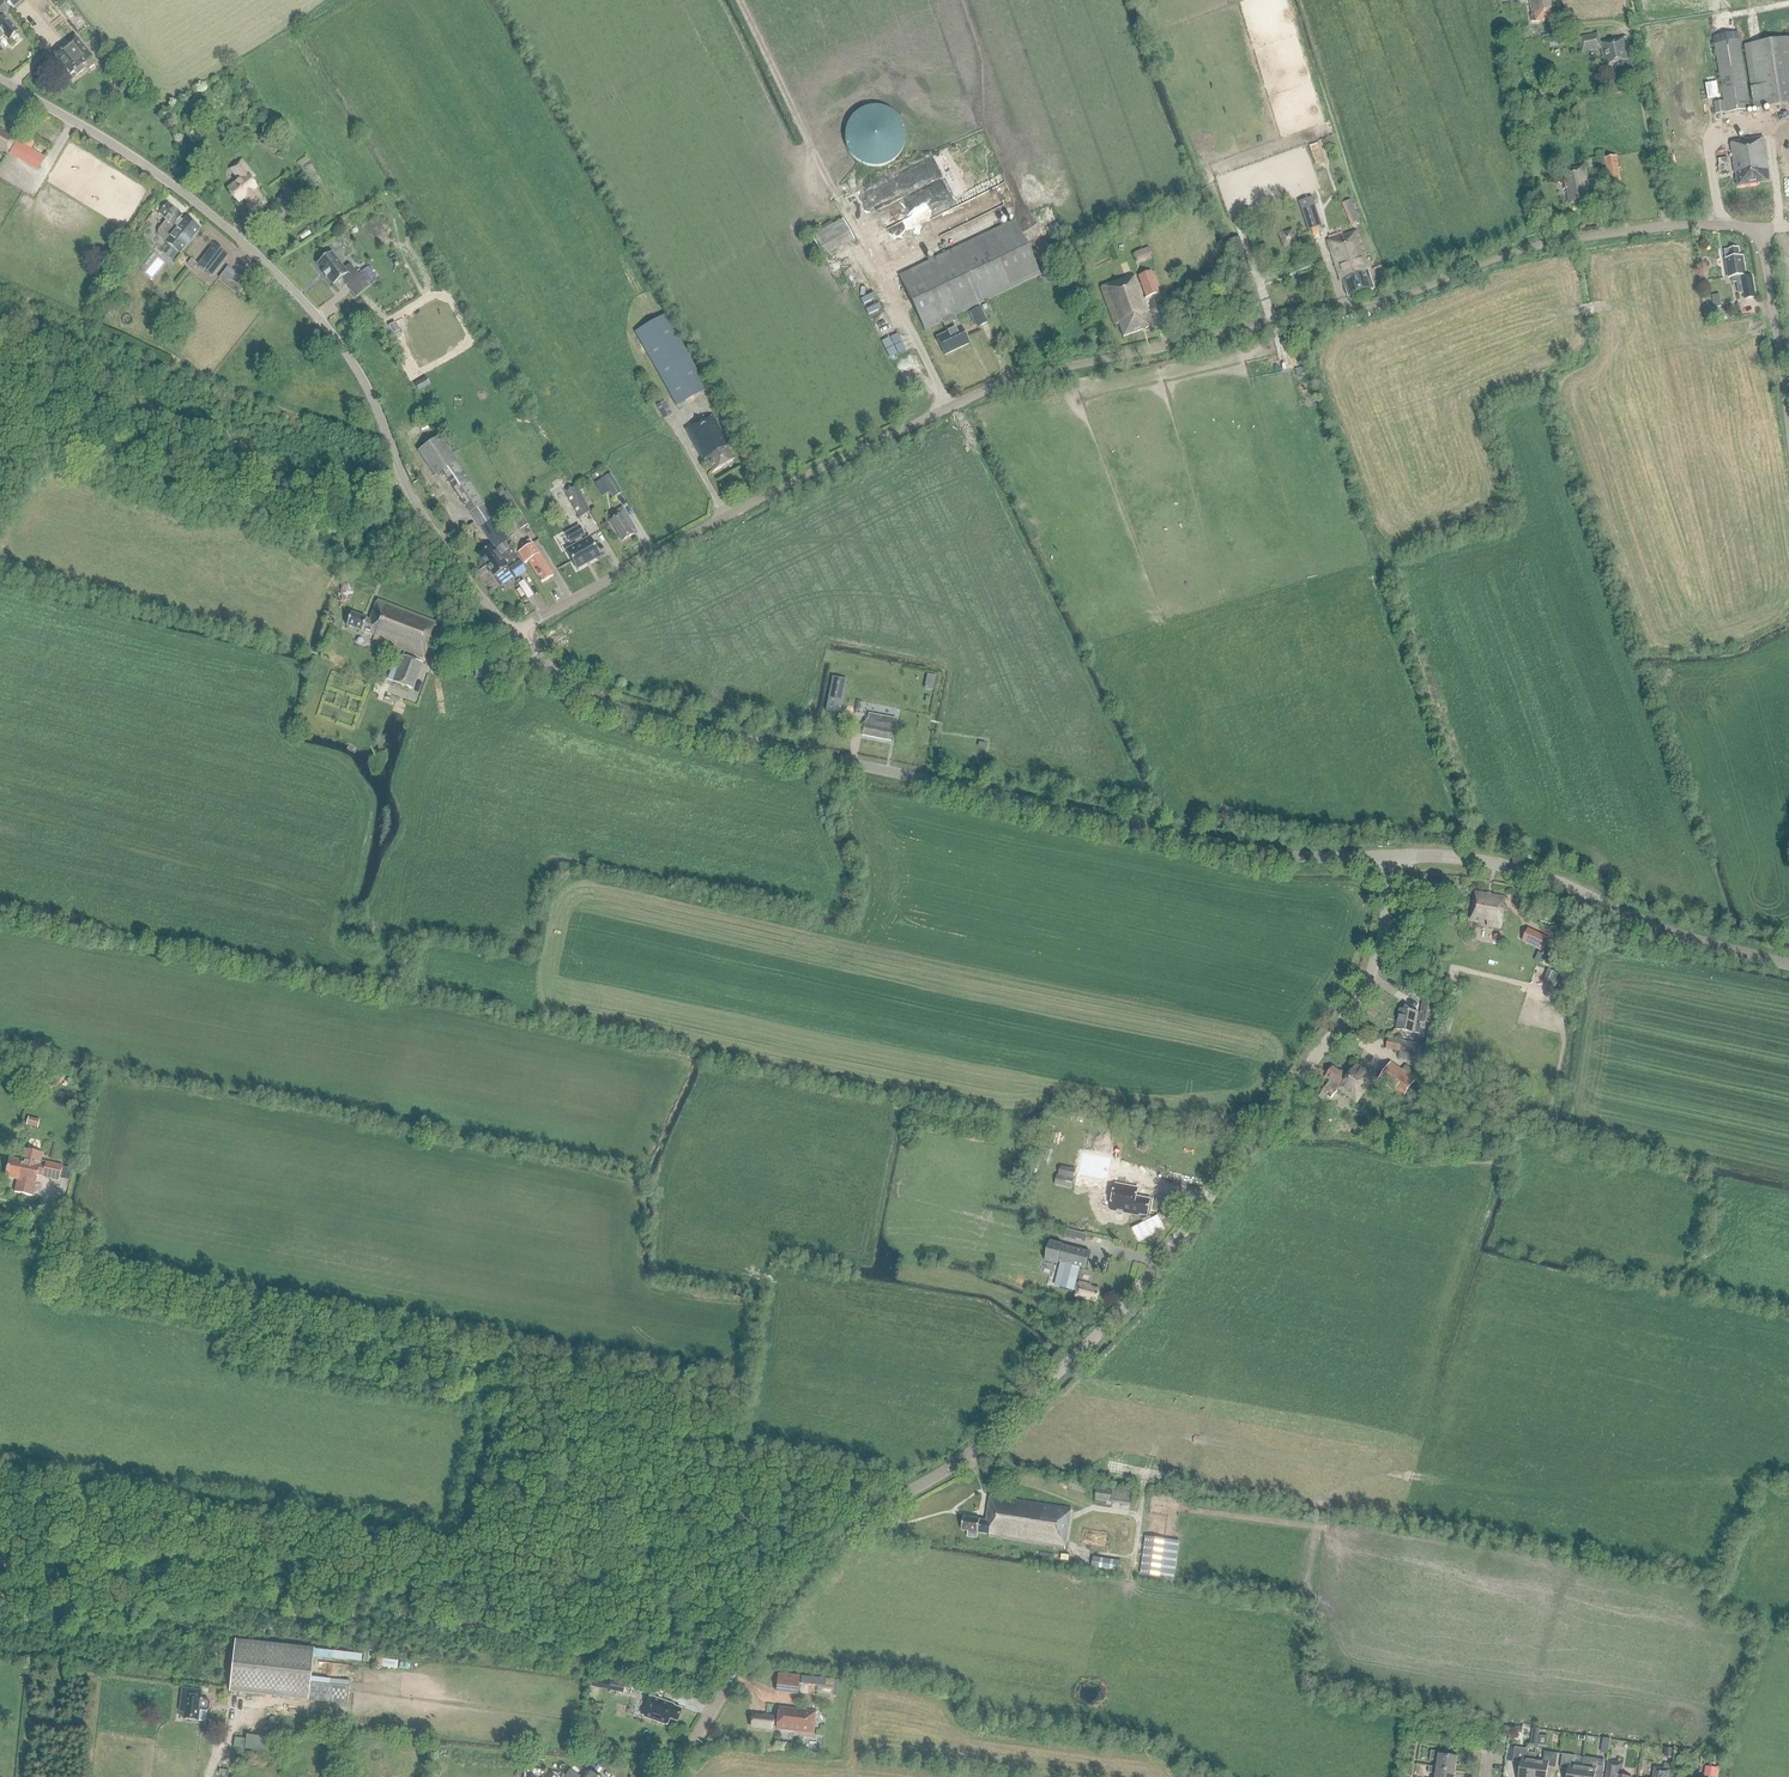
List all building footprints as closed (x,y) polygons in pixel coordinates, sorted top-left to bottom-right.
[(0,15),(9,7),(3,0),(0,0),(0,15)] [(1529,1),(1532,16),(1530,16),(1531,23),(1551,19),(1548,0),(1536,0),(1529,1)] [(12,24),(4,16),(0,20),(0,40),(6,35),(3,32),(12,24)] [(1716,115),(1788,103),(1788,38),(1744,45),(1753,104),(1750,105),(1738,32),(1713,36),(1723,101),(1714,103),(1716,115)] [(1627,39),(1600,44),(1598,35),(1579,39),(1582,54),(1601,50),(1604,67),(1615,65),(1618,78),(1633,75),(1627,39)] [(82,67),(90,60),(85,54),(87,52),(76,39),(54,56),(71,77),(74,74),(77,78),(86,71),(82,67)] [(115,65),(106,72),(114,81),(122,74),(115,65)] [(1719,82),(1707,84),(1708,98),(1720,97),(1719,82)] [(13,139),(0,132),(0,148),(7,152),(13,139)] [(1740,143),(1730,144),(1731,153),(1729,153),(1729,157),(1731,157),(1734,173),(1735,173),(1737,186),(1769,181),(1762,137),(1740,140),(1740,143)] [(16,141),(9,153),(37,170),(45,158),(16,141)] [(1621,180),(1617,156),(1604,158),(1603,150),(1595,152),(1596,158),(1594,159),(1595,166),(1605,164),(1608,182),(1621,180)] [(965,162),(963,162),(963,170),(970,171),(970,176),(984,176),(985,156),(965,155),(965,162)] [(246,206),(253,214),(266,203),(254,189),(256,188),(250,180),(254,176),(241,160),(232,167),(241,178),(235,184),(234,183),(231,185),(232,186),(227,190),(238,203),(245,197),(249,203),(246,206)] [(1585,181),(1588,180),(1585,165),(1561,169),(1563,177),(1564,177),(1566,187),(1567,187),(1570,202),(1588,199),(1585,181)] [(926,210),(953,197),(944,179),(917,192),(926,210)] [(273,199),(286,213),(295,205),(282,191),(273,199)] [(1299,202),(1308,230),(1323,225),(1314,197),(1299,202)] [(1360,222),(1351,200),(1342,204),(1351,226),(1360,222)] [(179,217),(182,214),(167,202),(158,213),(167,220),(164,224),(161,227),(160,229),(159,232),(160,235),(162,237),(167,241),(180,251),(199,227),(186,217),(183,220),(179,217)] [(281,210),(276,215),(280,220),(285,216),(281,210)] [(823,258),(855,242),(843,219),(811,235),(823,258)] [(941,322),(947,333),(936,338),(944,355),(968,344),(954,315),(1039,275),(1013,221),(899,275),(925,330),(941,322)] [(1367,269),(1370,268),(1357,230),(1326,239),(1339,279),(1342,278),(1348,296),(1373,287),(1367,269)] [(1291,231),(1279,236),(1283,248),(1295,243),(1291,231)] [(1240,240),(1223,247),(1235,279),(1252,273),(1240,240)] [(228,253),(214,242),(198,263),(213,274),(228,253)] [(1148,247),(1142,249),(1145,257),(1152,254),(1148,247)] [(1733,283),(1738,282),(1742,281),(1744,299),(1754,298),(1751,277),(1744,278),(1742,269),(1744,269),(1742,256),(1739,256),(1737,248),(1724,250),(1725,259),(1728,278),(1732,278),(1733,283)] [(353,269),(348,273),(331,252),(316,264),(322,272),(325,277),(326,277),(333,285),(342,278),(346,283),(358,274),(353,269)] [(1138,276),(1145,296),(1159,291),(1151,271),(1138,276)] [(1118,323),(1123,337),(1153,325),(1134,277),(1125,281),(1124,278),(1100,288),(1115,325),(1118,323)] [(1712,294),(1714,307),(1721,306),(1719,293),(1712,294)] [(980,325),(987,322),(980,306),(973,310),(980,325)] [(636,331),(677,404),(706,388),(665,314),(636,331)] [(672,415),(664,401),(656,406),(664,419),(672,415)] [(685,429),(703,461),(705,460),(712,471),(735,458),(730,449),(731,448),(713,415),(704,420),(703,418),(685,429)] [(469,513),(470,513),(480,528),(493,519),(483,504),(457,462),(458,461),(441,436),(418,451),(435,477),(442,472),(469,513)] [(601,479),(612,498),(622,493),(611,474),(601,479)] [(590,512),(576,487),(565,493),(579,518),(590,512)] [(630,528),(633,526),(623,508),(612,513),(615,517),(610,520),(621,541),(633,534),(630,528)] [(512,516),(520,530),(528,525),(520,511),(512,516)] [(566,549),(576,569),(600,556),(589,537),(582,540),(580,537),(584,535),(579,526),(565,533),(570,542),(574,540),(576,544),(566,549)] [(478,555),(485,566),(510,549),(505,542),(495,549),(492,545),(478,555)] [(528,561),(531,566),(541,582),(541,583),(553,576),(552,575),(542,559),(542,560),(538,554),(539,554),(532,543),(518,552),(524,563),(528,561)] [(510,549),(485,566),(493,577),(494,577),(501,586),(513,577),(514,579),(526,571),(512,548),(510,549)] [(521,583),(527,600),(533,597),(527,581),(521,583)] [(436,622),(377,599),(369,620),(350,613),(346,624),(373,635),(372,637),(422,657),(436,622)] [(421,663),(403,655),(392,682),(411,689),(421,663)] [(487,665),(476,663),(474,679),(484,681),(487,665)] [(825,710),(839,713),(841,706),(834,705),(837,690),(830,688),(825,710)] [(874,703),(874,702),(878,707),(880,705),(883,708),(889,703),(882,695),(878,691),(870,699),(874,703)] [(868,713),(867,720),(864,720),(861,735),(890,741),(895,719),(882,716),(868,713)] [(1506,898),(1475,892),(1471,913),(1489,917),(1488,925),(1501,928),(1505,906),(1504,906),(1506,898)] [(1551,941),(1528,930),(1522,941),(1545,952),(1551,941)] [(1538,952),(1534,960),(1539,963),(1543,954),(1538,952)] [(1547,970),(1542,983),(1553,987),(1558,974),(1547,970)] [(1431,1026),(1435,1005),(1423,1003),(1419,1023),(1431,1026)] [(1418,1013),(1400,1009),(1396,1030),(1414,1034),(1414,1033),(1419,1034),(1421,1026),(1416,1025),(1418,1013)] [(1388,1039),(1386,1048),(1399,1051),(1401,1041),(1388,1039)] [(1401,1041),(1399,1051),(1400,1051),(1419,1055),(1421,1055),(1423,1055),(1425,1046),(1401,1041)] [(1391,1064),(1379,1082),(1402,1099),(1415,1081),(1391,1064)] [(1374,1079),(1356,1065),(1349,1075),(1342,1070),(1340,1072),(1332,1066),(1325,1075),(1330,1079),(1326,1086),(1325,1085),(1321,1090),(1331,1097),(1338,1087),(1339,1088),(1358,1101),(1374,1079)] [(40,1120),(28,1117),(26,1125),(38,1128),(40,1120)] [(1147,1134),(1131,1131),(1129,1142),(1145,1145),(1147,1134)] [(1044,1141),(1054,1144),(1057,1135),(1047,1132),(1044,1141)] [(10,1158),(6,1177),(17,1179),(14,1192),(32,1196),(35,1184),(37,1175),(43,1176),(43,1177),(60,1181),(63,1166),(41,1161),(42,1154),(24,1150),(22,1161),(10,1158)] [(1082,1153),(1078,1174),(1106,1180),(1110,1158),(1082,1153)] [(62,1179),(70,1181),(73,1171),(65,1168),(62,1179)] [(1137,1188),(1115,1184),(1110,1210),(1116,1212),(1122,1214),(1123,1213),(1138,1215),(1138,1214),(1147,1216),(1150,1199),(1136,1197),(1137,1188)] [(1084,1242),(1086,1234),(1067,1229),(1065,1237),(1084,1242)] [(1063,1245),(1050,1242),(1045,1262),(1058,1265),(1058,1262),(1065,1264),(1059,1287),(1073,1291),(1074,1290),(1074,1291),(1076,1283),(1080,1268),(1086,1269),(1090,1253),(1063,1246),(1063,1245)] [(1078,1284),(1076,1283),(1074,1291),(1076,1291),(1075,1296),(1096,1301),(1099,1289),(1090,1287),(1091,1285),(1079,1282),(1078,1284)] [(999,1481),(990,1480),(989,1487),(998,1488),(999,1481)] [(1097,1489),(1095,1500),(1110,1502),(1112,1491),(1097,1489)] [(1070,1507),(990,1495),(986,1520),(964,1516),(962,1530),(969,1531),(968,1536),(977,1537),(978,1533),(989,1534),(988,1536),(1064,1548),(1070,1507)] [(1179,1540),(1146,1535),(1141,1573),(1174,1578),(1179,1540)] [(1121,1561),(1092,1557),(1091,1565),(1119,1569),(1121,1561)] [(231,1641),(226,1692),(344,1704),(347,1681),(307,1677),(310,1649),(231,1641)] [(333,1651),(332,1658),(361,1661),(362,1654),(333,1651)] [(799,1675),(777,1673),(775,1692),(797,1694),(799,1675)] [(802,1676),(801,1683),(825,1686),(825,1678),(802,1676)] [(598,1680),(597,1687),(604,1688),(605,1681),(598,1680)] [(623,1694),(623,1698),(636,1701),(640,1683),(626,1681),(625,1686),(623,1694)] [(610,1682),(608,1691),(623,1694),(625,1686),(610,1682)] [(197,1722),(199,1711),(206,1712),(208,1709),(209,1703),(207,1701),(201,1700),(202,1699),(200,1699),(200,1692),(181,1690),(179,1713),(183,1714),(183,1720),(197,1722)] [(650,1696),(643,1717),(666,1725),(669,1718),(677,1721),(681,1709),(673,1706),(673,1705),(650,1696)] [(814,1711),(778,1707),(777,1719),(772,1719),(773,1716),(762,1715),(762,1717),(752,1715),(751,1727),(766,1728),(766,1730),(769,1730),(770,1729),(771,1729),(771,1727),(776,1727),(776,1729),(812,1733),(814,1711)] [(600,1726),(591,1723),(589,1731),(598,1734),(600,1726)] [(272,1740),(237,1736),(235,1748),(280,1753),(282,1735),(273,1734),(272,1740)] [(1533,1759),(1535,1759),(1537,1748),(1530,1747),(1528,1749),(1515,1747),(1513,1762),(1519,1763),(1517,1776),(1531,1776),(1533,1759)] [(1533,1759),(1531,1776),(1545,1776),(1547,1765),(1554,1767),(1556,1752),(1543,1750),(1542,1760),(1535,1759),(1533,1759)] [(1436,1768),(1436,1770),(1456,1772),(1458,1758),(1439,1756),(1440,1752),(1431,1751),(1430,1760),(1437,1761),(1436,1768)] [(1581,1766),(1573,1764),(1574,1755),(1561,1753),(1559,1768),(1566,1769),(1565,1776),(1580,1776),(1581,1766)] [(1580,1776),(1594,1776),(1594,1773),(1601,1774),(1603,1759),(1590,1758),(1589,1767),(1581,1766),(1580,1776)] [(1617,1776),(1618,1766),(1622,1767),(1622,1763),(1608,1761),(1606,1776),(1622,1776),(1617,1776)] [(1456,1772),(1436,1770),(1436,1768),(1429,1767),(1428,1774),(1436,1775),(1435,1776),(1455,1776),(1456,1772)] [(1720,1768),(1712,1767),(1710,1776),(1719,1776),(1720,1768)] [(1670,1770),(1655,1768),(1654,1776),(1670,1776),(1670,1770)]
